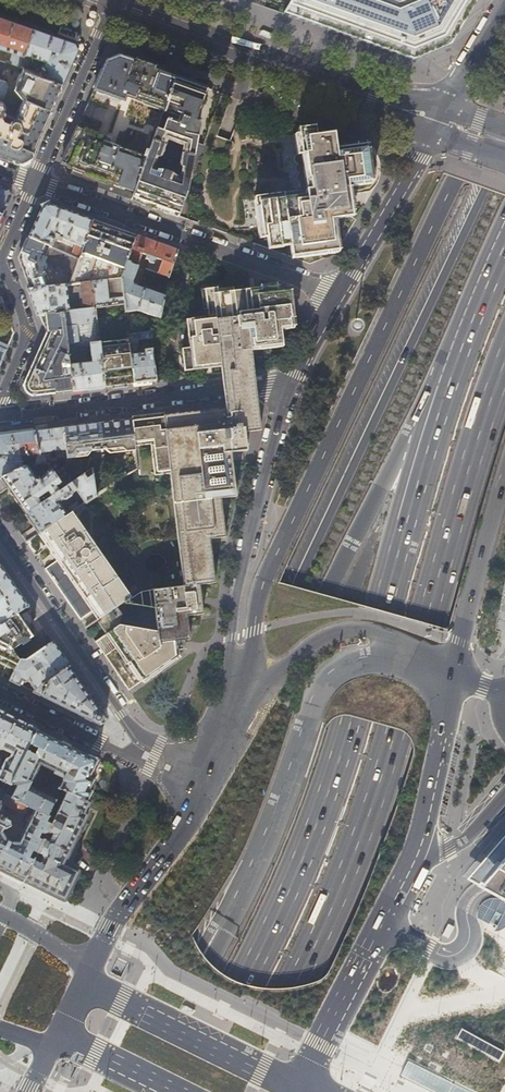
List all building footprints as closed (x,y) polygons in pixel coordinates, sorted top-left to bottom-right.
[(282,14),(413,60),(432,52),(451,44),(477,0),(397,0),(393,2),(388,0),(291,0),(282,14)] [(0,14),(0,45),(3,46),(2,49),(5,50),(6,49),(8,50),(9,48),(13,50),(8,62),(18,66),(24,52),(33,26),(0,14)] [(58,35),(33,26),(24,52),(45,59),(40,73),(61,81),(76,47),(74,41),(58,35)] [(59,32),(58,35),(74,41),(76,34),(64,30),(59,32)] [(70,177),(132,199),(157,130),(164,111),(176,78),(118,57),(106,62),(88,103),(107,111),(112,98),(120,101),(113,121),(106,138),(98,135),(102,122),(82,115),(61,164),(69,167),(68,168),(73,170),(70,177)] [(40,73),(22,67),(14,88),(20,95),(22,96),(14,115),(11,118),(10,119),(5,117),(3,113),(1,113),(4,103),(2,100),(8,85),(6,81),(0,79),(0,153),(20,160),(28,156),(35,141),(46,116),(56,94),(61,81),(40,73)] [(179,216),(188,191),(199,126),(198,123),(195,121),(206,88),(176,78),(164,111),(182,118),(179,126),(170,123),(171,121),(168,120),(167,122),(166,122),(162,132),(157,130),(132,199),(179,216)] [(314,128),(297,130),(298,135),(294,136),(296,155),(295,155),(295,156),(294,157),(293,158),(293,160),(293,161),(294,163),(296,164),(295,166),(295,167),(294,169),(294,171),(295,172),(297,174),(296,175),(295,177),(295,179),(295,180),(296,182),(299,183),(299,189),(297,191),(295,191),(254,197),(260,239),(264,238),(264,241),(267,241),(269,249),(290,247),(291,258),(337,252),(332,221),(352,218),(348,186),(370,183),(365,147),(335,150),(332,135),(315,137),(314,128)] [(176,224),(184,227),(191,182),(188,191),(179,216),(176,224)] [(0,186),(0,215),(2,215),(10,196),(7,189),(0,186)] [(200,201),(194,198),(189,212),(192,214),(193,214),(193,215),(194,215),(194,217),(199,219),(203,207),(203,206),(203,205),(203,204),(202,203),(201,202),(200,201)] [(78,259),(92,219),(49,204),(42,207),(36,219),(28,237),(51,247),(54,239),(51,235),(50,235),(51,232),(58,235),(61,234),(60,236),(61,238),(75,244),(70,255),(78,259)] [(136,235),(92,219),(78,259),(73,274),(69,284),(80,282),(121,277),(136,235)] [(177,250),(136,235),(121,277),(124,304),(125,311),(137,310),(159,318),(164,296),(133,284),(132,281),(138,266),(137,265),(142,253),(147,255),(146,258),(149,259),(149,262),(147,269),(168,277),(177,250)] [(51,247),(28,237),(17,262),(27,289),(49,286),(44,272),(46,271),(48,269),(48,267),(47,265),(46,264),(47,263),(49,259),(47,258),(52,247),(51,247)] [(78,259),(70,255),(52,247),(47,258),(49,259),(47,263),(73,274),(78,259)] [(211,270),(228,276),(230,270),(213,264),(211,270)] [(124,304),(121,277),(80,282),(84,308),(69,310),(65,284),(49,286),(27,289),(32,301),(37,314),(39,314),(64,311),(68,344),(78,343),(90,341),(90,342),(100,341),(98,329),(97,322),(96,307),(124,304)] [(216,288),(203,289),(206,321),(184,323),(187,348),(179,349),(181,367),(218,363),(219,367),(250,363),(248,349),(280,345),(278,328),(291,327),(288,292),(275,293),(275,287),(257,289),(257,291),(252,292),(232,294),(232,291),(216,293),(216,288)] [(23,385),(32,396),(73,391),(70,364),(70,361),(68,344),(64,311),(39,314),(47,332),(28,373),(23,385)] [(134,383),(156,380),(152,352),(155,339),(148,340),(147,342),(148,348),(144,349),(144,352),(138,353),(137,345),(139,345),(138,340),(155,337),(157,329),(128,333),(129,342),(134,383)] [(70,364),(73,391),(105,387),(100,346),(100,341),(90,342),(92,362),(70,364)] [(105,387),(134,383),(129,342),(100,346),(105,387)] [(78,343),(68,344),(70,361),(77,360),(80,357),(78,343)] [(108,660),(128,690),(179,655),(177,641),(189,639),(187,616),(203,614),(199,585),(215,583),(210,539),(225,537),(220,499),(235,497),(230,454),(246,452),(242,420),(234,407),(131,419),(134,442),(150,440),(154,472),(169,470),(184,585),(125,589),(123,603),(119,625),(109,632),(116,643),(116,645),(116,647),(105,655),(108,660)] [(134,442),(131,419),(110,421),(86,424),(63,427),(67,457),(74,457),(79,451),(90,450),(113,447),(120,446),(126,450),(135,449),(134,442)] [(46,464),(49,469),(60,483),(63,488),(70,484),(67,457),(63,427),(46,429),(35,431),(39,465),(46,464)] [(22,467),(21,463),(20,455),(28,455),(28,457),(35,456),(36,465),(39,465),(35,431),(0,435),(0,478),(22,467)] [(26,514),(40,504),(37,499),(39,498),(44,495),(48,492),(52,496),(59,491),(55,486),(60,483),(49,469),(46,472),(44,475),(37,480),(36,480),(27,466),(24,467),(22,467),(0,478),(0,494),(8,488),(18,502),(26,514)] [(77,491),(85,503),(96,495),(94,475),(87,479),(84,474),(70,484),(63,488),(59,491),(52,496),(47,499),(42,503),(40,504),(26,514),(33,524),(40,533),(67,514),(59,503),(77,491)] [(72,511),(80,506),(77,502),(69,507),(72,511)] [(72,511),(67,514),(40,533),(45,541),(51,549),(58,559),(44,568),(56,585),(80,619),(94,610),(100,619),(123,603),(125,589),(101,555),(72,511)] [(37,550),(30,540),(26,542),(34,553),(37,550)] [(0,566),(0,625),(16,614),(27,606),(0,566)] [(119,625),(123,603),(100,619),(104,626),(109,632),(119,625)] [(0,625),(0,661),(15,669),(19,661),(12,651),(32,636),(26,627),(16,614),(0,625)] [(34,692),(41,695),(50,680),(50,679),(54,677),(69,666),(52,642),(41,650),(26,660),(20,660),(19,661),(15,669),(15,670),(15,669),(10,680),(19,684),(21,680),(25,681),(29,678),(29,680),(32,683),(34,687),(35,686),(35,688),(34,692)] [(99,724),(105,718),(69,666),(54,677),(59,684),(57,686),(50,679),(50,680),(41,695),(99,724)] [(37,730),(0,712),(0,748),(12,754),(8,760),(5,761),(0,771),(0,780),(10,785),(11,783),(37,730)] [(92,786),(93,779),(90,778),(95,767),(99,761),(37,730),(11,783),(17,786),(11,798),(29,806),(31,807),(48,815),(53,805),(59,808),(67,793),(90,804),(90,800),(88,800),(91,795),(92,790),(89,789),(92,786)] [(5,795),(8,790),(0,786),(0,806),(5,795)] [(33,861),(23,881),(26,882),(62,900),(66,899),(78,874),(78,870),(65,864),(87,816),(88,813),(85,812),(89,806),(90,804),(67,793),(59,808),(56,814),(66,818),(64,823),(54,818),(37,852),(48,857),(44,866),(33,861)] [(0,806),(0,873),(20,883),(22,880),(23,881),(33,861),(37,852),(54,818),(48,815),(31,807),(25,821),(28,823),(17,844),(7,839),(3,833),(5,828),(7,829),(11,825),(11,820),(1,816),(6,806),(22,813),(26,811),(29,806),(11,798),(5,795),(0,806)] [(463,878),(504,901),(504,833),(463,878)] [(407,1063),(404,1069),(401,1075),(413,1081),(436,1091),(448,1091),(452,1084),(419,1068),(407,1063)]
